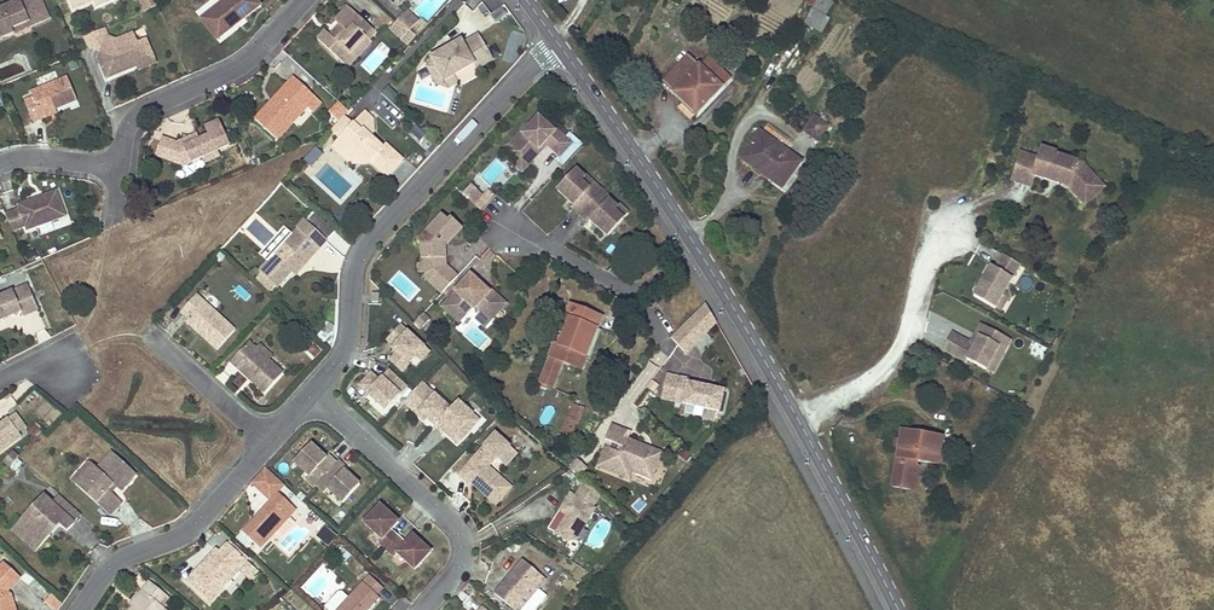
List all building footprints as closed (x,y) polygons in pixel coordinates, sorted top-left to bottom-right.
[(41,0),(23,0),(20,1),(21,4),(17,6),(14,4),(0,10),(0,39),(14,33),(12,28),(28,22),(30,26),(49,18),(41,0)] [(73,10),(93,1),(97,9),(119,0),(69,0),(73,10)] [(156,0),(143,0),(147,11),(159,6),(156,0)] [(261,6),(256,0),(226,0),(201,20),(217,40),(261,6)] [(804,23),(822,33),(830,19),(826,16),(833,2),(829,0),(817,0),(804,23)] [(376,32),(348,6),(335,20),(340,25),(342,27),(336,33),(334,31),(330,35),(325,31),(317,39),(342,63),(365,37),(369,40),(376,32)] [(418,22),(407,11),(399,20),(410,31),(418,22)] [(417,37),(428,25),(424,21),(421,25),(419,23),(411,32),(417,37)] [(14,33),(30,26),(28,22),(12,28),(14,33)] [(153,55),(146,39),(138,43),(134,34),(116,41),(108,38),(105,29),(85,37),(89,46),(102,52),(100,56),(104,58),(101,65),(107,79),(137,66),(138,66),(136,62),(153,55)] [(492,60),(478,35),(463,43),(462,41),(450,47),(451,50),(446,53),(445,51),(425,62),(431,72),(438,69),(445,81),(454,76),(458,83),(463,85),(477,77),(478,72),(476,69),(492,60)] [(347,68),(371,42),(369,40),(365,37),(342,63),(347,68)] [(156,63),(153,55),(136,62),(138,66),(137,66),(139,70),(156,63)] [(664,82),(697,114),(731,79),(709,58),(700,67),(688,56),(664,82)] [(445,81),(438,69),(431,72),(438,85),(449,88),(458,83),(454,76),(445,81)] [(76,100),(67,77),(30,93),(33,98),(24,102),(33,122),(42,119),(41,115),(55,109),(76,100)] [(307,107),(297,98),(306,89),(293,77),(278,94),(281,97),(273,106),(269,103),(254,119),(277,140),(307,107)] [(387,87),(382,95),(394,102),(398,94),(387,87)] [(321,103),(306,89),(297,98),(307,107),(312,113),(321,103)] [(273,106),(281,97),(278,94),(269,103),(273,106)] [(349,111),(340,103),(332,111),(341,120),(345,116),(349,111)] [(42,119),(56,113),(55,109),(41,115),(42,119)] [(375,133),(373,120),(365,112),(354,124),(362,132),(363,130),(371,137),(375,133)] [(383,147),(371,137),(363,130),(362,132),(354,124),(345,116),(341,120),(331,131),(340,140),(348,147),(345,150),(356,160),(359,163),(370,162),(387,177),(403,160),(386,144),(383,147)] [(530,159),(545,143),(547,145),(560,157),(572,144),(556,129),(554,131),(539,117),(530,126),(523,134),(521,132),(508,147),(521,159),(530,159)] [(818,141),(828,126),(815,117),(805,132),(818,141)] [(220,156),(217,151),(229,146),(219,122),(206,127),(210,135),(199,140),(193,140),(191,137),(177,143),(163,138),(156,156),(181,165),(184,159),(192,162),(204,157),(206,163),(220,156)] [(426,134),(416,125),(409,132),(419,142),(426,134)] [(523,134),(530,126),(528,125),(521,132),(523,134)] [(801,162),(760,133),(742,159),(782,188),(801,162)] [(345,150),(348,147),(340,140),(332,148),(351,165),(356,160),(345,150)] [(522,173),(547,145),(545,143),(530,159),(521,159),(515,166),(522,173)] [(323,154),(317,147),(305,159),(311,166),(323,154)] [(1052,163),(1054,155),(1055,152),(1042,148),(1039,159),(1052,163)] [(1085,204),(1104,187),(1083,164),(1054,155),(1052,163),(1039,159),(1021,153),(1012,180),(1031,186),(1034,175),(1047,180),(1048,176),(1058,179),(1057,183),(1069,186),(1085,204)] [(580,215),(603,191),(594,183),(589,189),(581,181),(585,177),(577,170),(557,190),(567,199),(569,196),(573,200),(571,203),(573,205),(571,207),(580,215)] [(594,183),(586,175),(585,177),(581,181),(589,189),(594,183)] [(468,199),(477,189),(471,184),(462,194),(467,199),(468,199)] [(483,195),(477,189),(468,199),(474,204),(483,195)] [(66,216),(57,191),(18,205),(19,209),(6,215),(13,231),(26,226),(27,230),(66,216)] [(487,191),(483,195),(474,204),(480,209),(492,196),(487,191)] [(617,207),(610,200),(611,199),(603,191),(580,215),(589,223),(591,221),(604,233),(609,227),(614,229),(623,219),(615,211),(618,208),(617,207)] [(629,213),(619,204),(617,207),(618,208),(615,211),(623,219),(629,213)] [(458,277),(446,265),(445,256),(443,253),(443,249),(445,246),(445,244),(447,244),(462,228),(452,218),(449,221),(442,215),(418,241),(422,244),(422,259),(427,264),(427,271),(423,276),(442,293),(458,277)] [(307,263),(320,248),(304,234),(311,227),(305,221),(259,271),(278,288),(292,272),(303,260),(307,263)] [(626,221),(617,228),(622,235),(631,228),(626,221)] [(326,241),(311,227),(304,234),(320,248),(326,241)] [(607,236),(614,229),(609,227),(604,233),(607,236)] [(974,296),(995,308),(1002,295),(1020,265),(1003,254),(995,268),(991,266),(974,296)] [(427,271),(427,264),(422,259),(418,264),(418,271),(423,276),(427,271)] [(296,275),(307,263),(303,260),(292,272),(296,275)] [(506,304),(493,292),(489,292),(484,288),(486,286),(473,273),(442,307),(459,323),(474,306),(481,313),(491,321),(506,304)] [(28,285),(0,297),(0,322),(5,320),(4,318),(9,315),(10,318),(22,313),(22,316),(38,309),(28,285)] [(235,330),(212,309),(207,314),(200,308),(205,303),(196,295),(181,312),(188,319),(186,322),(199,333),(201,331),(204,334),(202,336),(217,350),(235,330)] [(995,308),(1000,311),(1007,298),(1002,295),(995,308)] [(212,309),(205,303),(200,308),(207,314),(212,309)] [(706,303),(671,338),(684,352),(716,322),(706,303)] [(587,358),(597,329),(602,316),(571,304),(566,317),(569,318),(559,346),(555,345),(540,382),(542,383),(548,385),(553,387),(563,362),(582,370),(587,358)] [(484,328),(491,321),(481,313),(475,319),(484,328)] [(420,330),(429,320),(423,314),(414,324),(420,330)] [(971,343),(952,333),(943,350),(966,363),(968,360),(986,370),(993,358),(999,362),(1011,340),(981,324),(975,335),(980,338),(975,346),(971,343)] [(416,356),(424,348),(401,326),(388,340),(394,347),(395,346),(400,350),(397,353),(390,361),(402,371),(416,356)] [(594,361),(605,332),(597,329),(587,358),(594,361)] [(699,354),(714,342),(708,335),(693,348),(699,354)] [(980,338),(975,335),(971,343),(975,346),(980,338)] [(283,373),(269,360),(256,348),(249,342),(231,362),(248,378),(251,374),(256,378),(252,382),(264,393),(283,373)] [(273,356),(260,344),(256,348),(269,360),(273,356)] [(421,360),(429,352),(424,348),(416,356),(421,360)] [(999,362),(993,358),(986,370),(993,374),(999,362)] [(385,410),(406,387),(389,371),(380,381),(371,374),(360,386),(385,410)] [(720,412),(724,391),(688,383),(689,379),(667,375),(661,399),(720,412)] [(451,410),(435,395),(430,400),(424,394),(428,389),(422,383),(404,402),(411,409),(414,406),(427,418),(425,420),(436,431),(437,429),(435,427),(451,410)] [(435,395),(428,389),(424,394),(430,400),(435,395)] [(348,396),(358,406),(364,400),(354,390),(348,396)] [(435,427),(437,429),(443,434),(444,432),(448,428),(461,440),(479,420),(458,401),(451,410),(435,427)] [(427,418),(414,406),(411,409),(424,421),(425,420),(427,418)] [(571,438),(581,409),(572,406),(562,435),(571,438)] [(574,439),(584,409),(581,409),(571,438),(574,439)] [(26,428),(15,413),(8,419),(19,433),(26,428)] [(21,436),(19,433),(8,419),(0,425),(0,452),(21,436)] [(655,472),(663,453),(650,448),(649,451),(643,449),(645,446),(628,439),(631,432),(612,425),(606,440),(624,447),(621,454),(605,448),(597,467),(629,479),(633,472),(636,464),(655,472)] [(461,440),(448,428),(444,432),(457,444),(461,440)] [(899,449),(893,487),(910,490),(915,461),(919,462),(917,476),(930,478),(932,464),(938,465),(942,438),(902,431),(901,441),(899,449)] [(499,459),(510,447),(496,434),(485,445),(472,460),(459,475),(468,484),(470,481),(472,479),(474,480),(472,483),(496,505),(511,488),(488,467),(497,457),(499,459)] [(472,460),(485,445),(478,439),(464,454),(472,460)] [(316,486),(336,463),(329,456),(327,458),(325,460),(317,454),(319,451),(311,444),(294,463),(309,477),(305,481),(314,488),(316,486)] [(506,466),(517,453),(510,447),(499,459),(506,466)] [(686,461),(691,456),(683,449),(679,455),(686,461)] [(327,458),(319,451),(317,454),(325,460),(327,458)] [(121,491),(136,474),(113,453),(97,469),(93,465),(75,484),(110,516),(122,503),(112,493),(109,490),(114,485),(117,488),(121,491)] [(10,467),(18,458),(13,454),(5,463),(10,467)] [(579,477),(587,467),(575,457),(568,467),(579,477)] [(343,503),(360,485),(352,477),(350,479),(342,472),(345,470),(347,468),(338,461),(336,463),(316,486),(324,493),(328,489),(343,503)] [(915,461),(910,490),(914,491),(917,476),(919,462),(915,461)] [(75,484),(93,465),(90,462),(72,481),(75,484)] [(652,480),(655,472),(636,464),(633,472),(652,480)] [(278,493),(285,486),(265,468),(251,483),(270,501),(261,512),(263,513),(257,520),(255,518),(242,532),(260,548),(296,509),(278,493)] [(352,477),(345,470),(342,472),(350,479),(352,477)] [(577,539),(595,509),(592,507),(600,495),(585,482),(576,497),(570,493),(560,511),(559,510),(548,529),(568,541),(577,539)] [(81,515),(59,495),(52,503),(74,523),(81,515)] [(74,523),(52,503),(44,496),(18,524),(38,543),(47,533),(57,522),(60,525),(67,531),(74,523)] [(399,536),(392,529),(399,522),(388,512),(382,507),(380,505),(364,523),(382,539),(378,543),(386,550),(399,536)] [(50,536),(60,525),(57,522),(47,533),(50,536)] [(38,543),(18,524),(12,531),(32,549),(38,543)] [(338,536),(326,525),(317,535),(329,546),(338,536)] [(415,570),(431,552),(430,551),(424,546),(413,535),(406,543),(399,536),(386,550),(394,557),(397,554),(415,570)] [(209,602),(247,561),(228,543),(220,552),(208,565),(205,562),(187,581),(209,602)] [(208,565),(220,552),(217,549),(205,562),(208,565)] [(351,555),(345,549),(341,553),(347,558),(351,555)] [(546,580),(523,561),(495,594),(514,609),(520,609),(546,580)] [(13,601),(11,602),(7,592),(20,578),(4,563),(0,568),(0,609),(16,609),(13,601)] [(380,598),(377,596),(384,588),(369,575),(337,609),(369,609),(380,598)] [(165,608),(163,607),(160,605),(167,596),(150,581),(142,591),(145,593),(133,607),(131,609),(163,609),(164,609),(165,608)] [(133,607),(145,593),(142,591),(131,605),(133,607)] [(45,602),(56,609),(57,609),(61,604),(50,595),(45,602)] [(163,607),(170,599),(167,596),(160,605),(163,607)]
